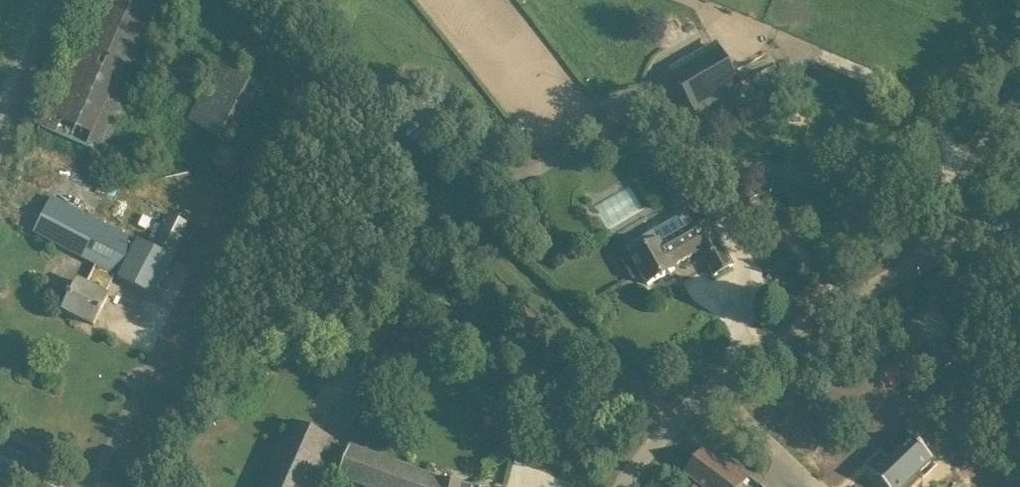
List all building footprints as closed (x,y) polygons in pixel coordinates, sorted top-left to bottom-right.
[(28,149),(94,178),(173,0),(94,0),(28,149)] [(742,88),(715,42),(670,69),(697,115),(742,88)] [(229,142),(259,85),(219,65),(190,122),(229,142)] [(88,285),(79,280),(64,309),(94,325),(109,296),(105,295),(116,275),(119,277),(119,278),(154,296),(174,258),(173,258),(190,225),(169,214),(152,247),(51,196),(33,231),(99,266),(88,285)] [(696,227),(687,211),(627,245),(633,256),(632,256),(633,258),(626,262),(634,276),(641,272),(648,285),(675,270),(673,265),(700,250),(715,275),(733,265),(708,221),(696,227)] [(880,368),(890,385),(891,387),(923,369),(922,366),(911,349),(880,368)] [(329,441),(287,424),(262,486),(309,486),(329,441)] [(885,486),(898,486),(916,469),(920,473),(934,459),(930,455),(930,454),(909,433),(886,456),(879,449),(863,465),(885,486)] [(471,485),(349,449),(339,484),(349,486),(471,486),(471,485)] [(704,486),(739,486),(749,475),(727,458),(722,465),(703,451),(686,474),(704,486)]
